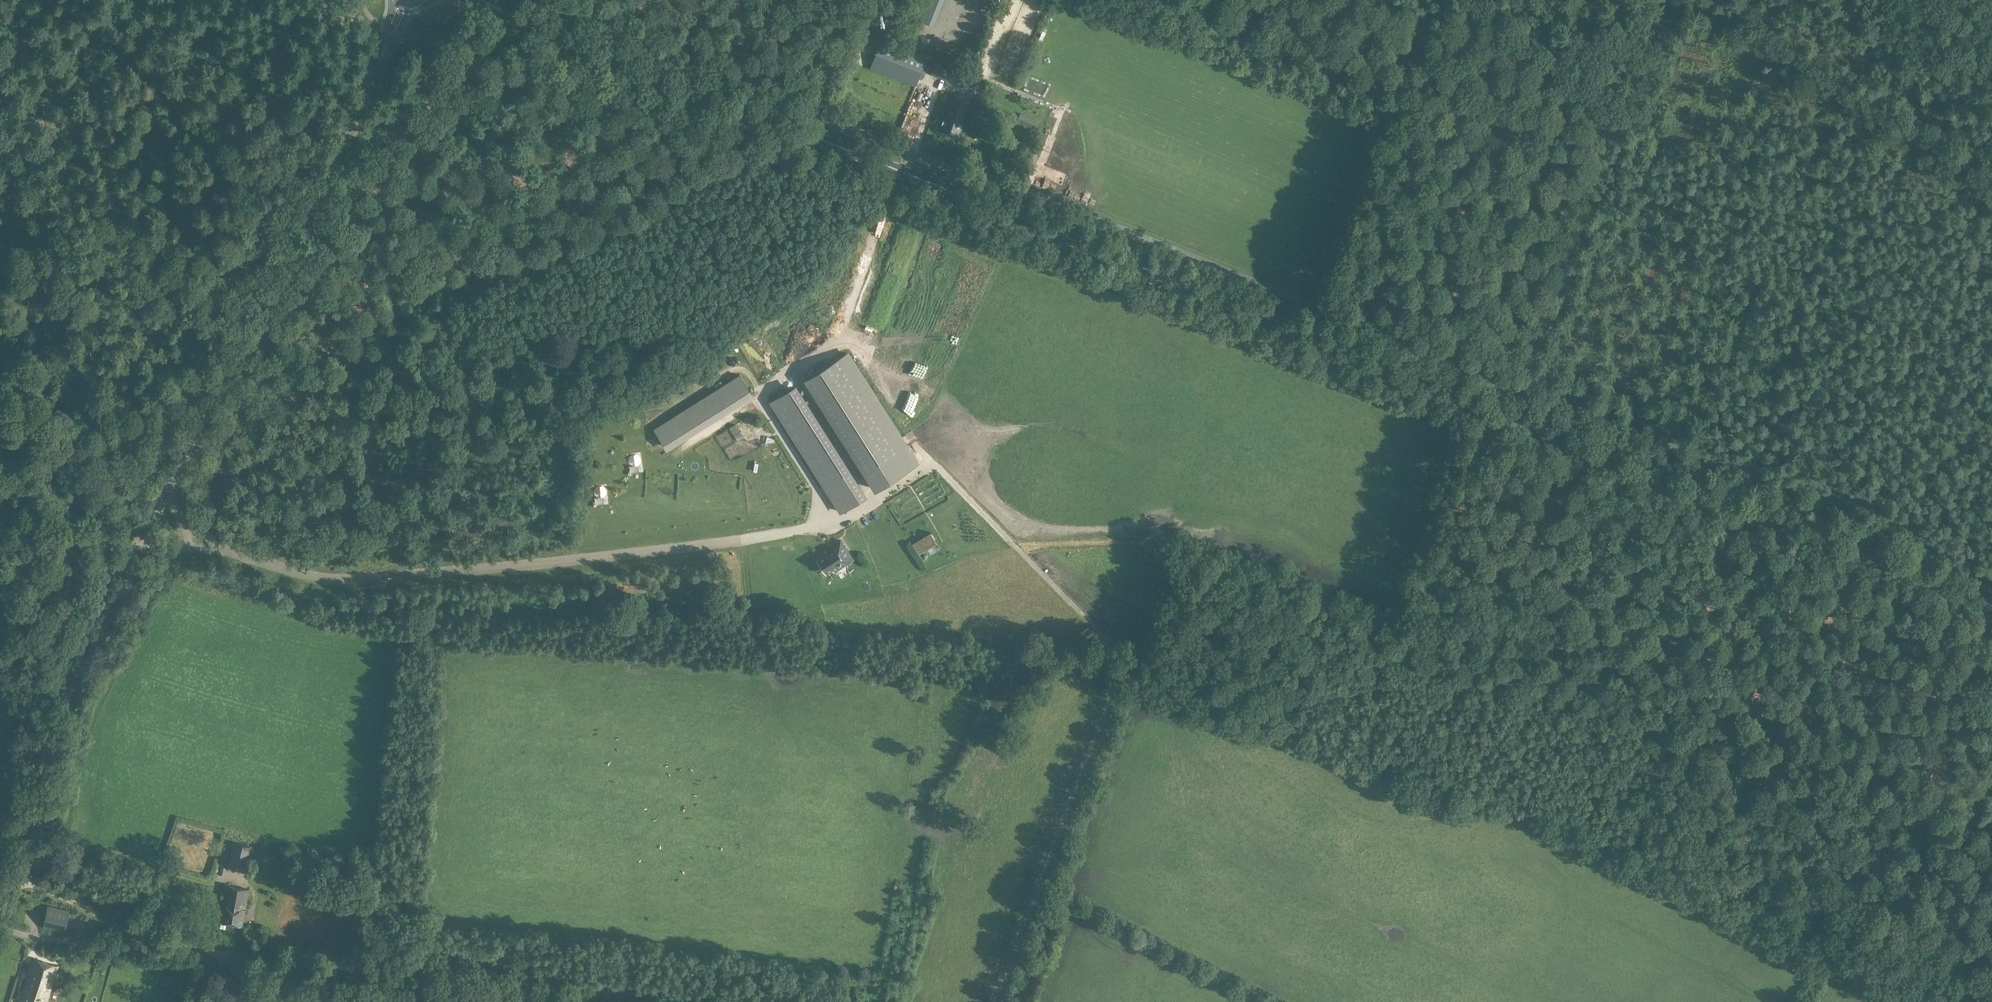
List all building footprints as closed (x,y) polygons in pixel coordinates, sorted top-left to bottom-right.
[(944,0),(916,0),(910,16),(934,26),(944,0)] [(425,28),(423,34),(431,37),(433,31),(425,28)] [(916,87),(928,55),(882,38),(869,69),(916,87)] [(931,74),(962,87),(967,75),(935,62),(931,74)] [(937,128),(959,137),(973,103),(951,94),(937,128)] [(877,489),(917,463),(847,353),(807,379),(877,489)] [(739,375),(654,429),(667,448),(751,395),(739,375)] [(793,387),(771,401),(841,512),(863,497),(793,387)] [(751,415),(743,421),(750,431),(758,425),(751,415)] [(763,423),(752,433),(758,441),(770,431),(763,423)] [(735,441),(742,438),(736,424),(729,427),(735,441)] [(621,442),(621,459),(631,459),(631,442),(621,442)] [(607,469),(597,469),(597,487),(608,486),(607,469)] [(661,473),(661,490),(671,489),(670,472),(661,473)] [(694,474),(691,492),(701,493),(704,475),(694,474)] [(859,521),(855,524),(860,533),(865,531),(859,521)] [(937,542),(930,532),(912,544),(919,554),(937,542)] [(825,552),(815,558),(825,573),(832,568),(834,572),(854,559),(840,538),(823,549),(825,552)] [(252,846),(233,841),(226,864),(246,870),(252,846)] [(278,871),(295,872),(296,864),(289,863),(289,866),(279,865),(278,871)] [(248,891),(227,887),(221,921),(242,925),(248,891)] [(65,932),(70,910),(48,906),(43,927),(65,932)] [(33,958),(20,1001),(21,1001),(47,1001),(58,966),(33,958)]
